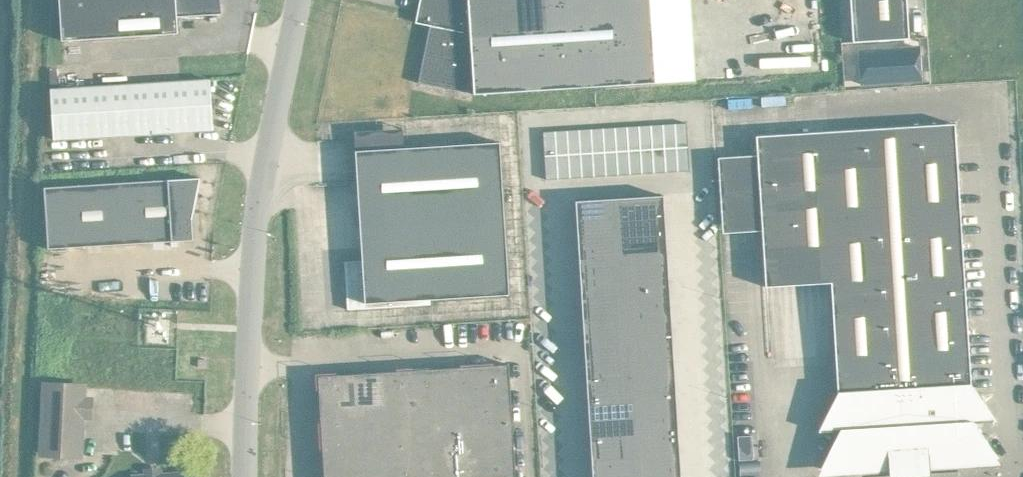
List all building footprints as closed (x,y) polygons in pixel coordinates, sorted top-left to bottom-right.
[(63,33),(179,26),(178,9),(219,7),(218,0),(61,0),(63,33)] [(417,16),(431,18),(419,76),(468,86),(470,76),(475,77),(476,87),(697,74),(692,0),(420,0),(417,16)] [(854,35),(910,32),(908,0),(852,0),(854,35)] [(862,78),(865,78),(922,74),(920,41),(860,44),(862,78)] [(211,73),(131,77),(134,127),(214,123),(211,73)] [(134,127),(131,77),(52,82),(55,132),(134,127)] [(688,116),(544,125),(547,173),(691,164),(688,116)] [(757,129),(766,280),(832,276),(839,386),(824,416),(841,424),(827,452),(843,461),(844,464),(862,463),(862,460),(893,458),(893,461),(902,461),(902,457),(908,457),(918,456),(919,460),(927,460),(927,456),(958,454),(958,457),(977,456),(976,452),(992,442),(975,416),(990,405),(972,378),(956,117),(757,129)] [(356,266),(347,266),(349,302),(432,297),(431,292),(510,287),(501,135),(379,143),(378,143),(357,144),(357,145),(359,175),(359,176),(363,253),(356,254),(356,266)] [(45,180),(49,241),(194,233),(191,184),(199,184),(201,171),(45,180)] [(577,194),(594,476),(682,476),(665,189),(577,194)] [(322,428),(325,476),(507,476),(517,476),(510,357),(319,368),(322,428)] [(135,476),(178,476),(178,467),(135,470),(135,476)]
